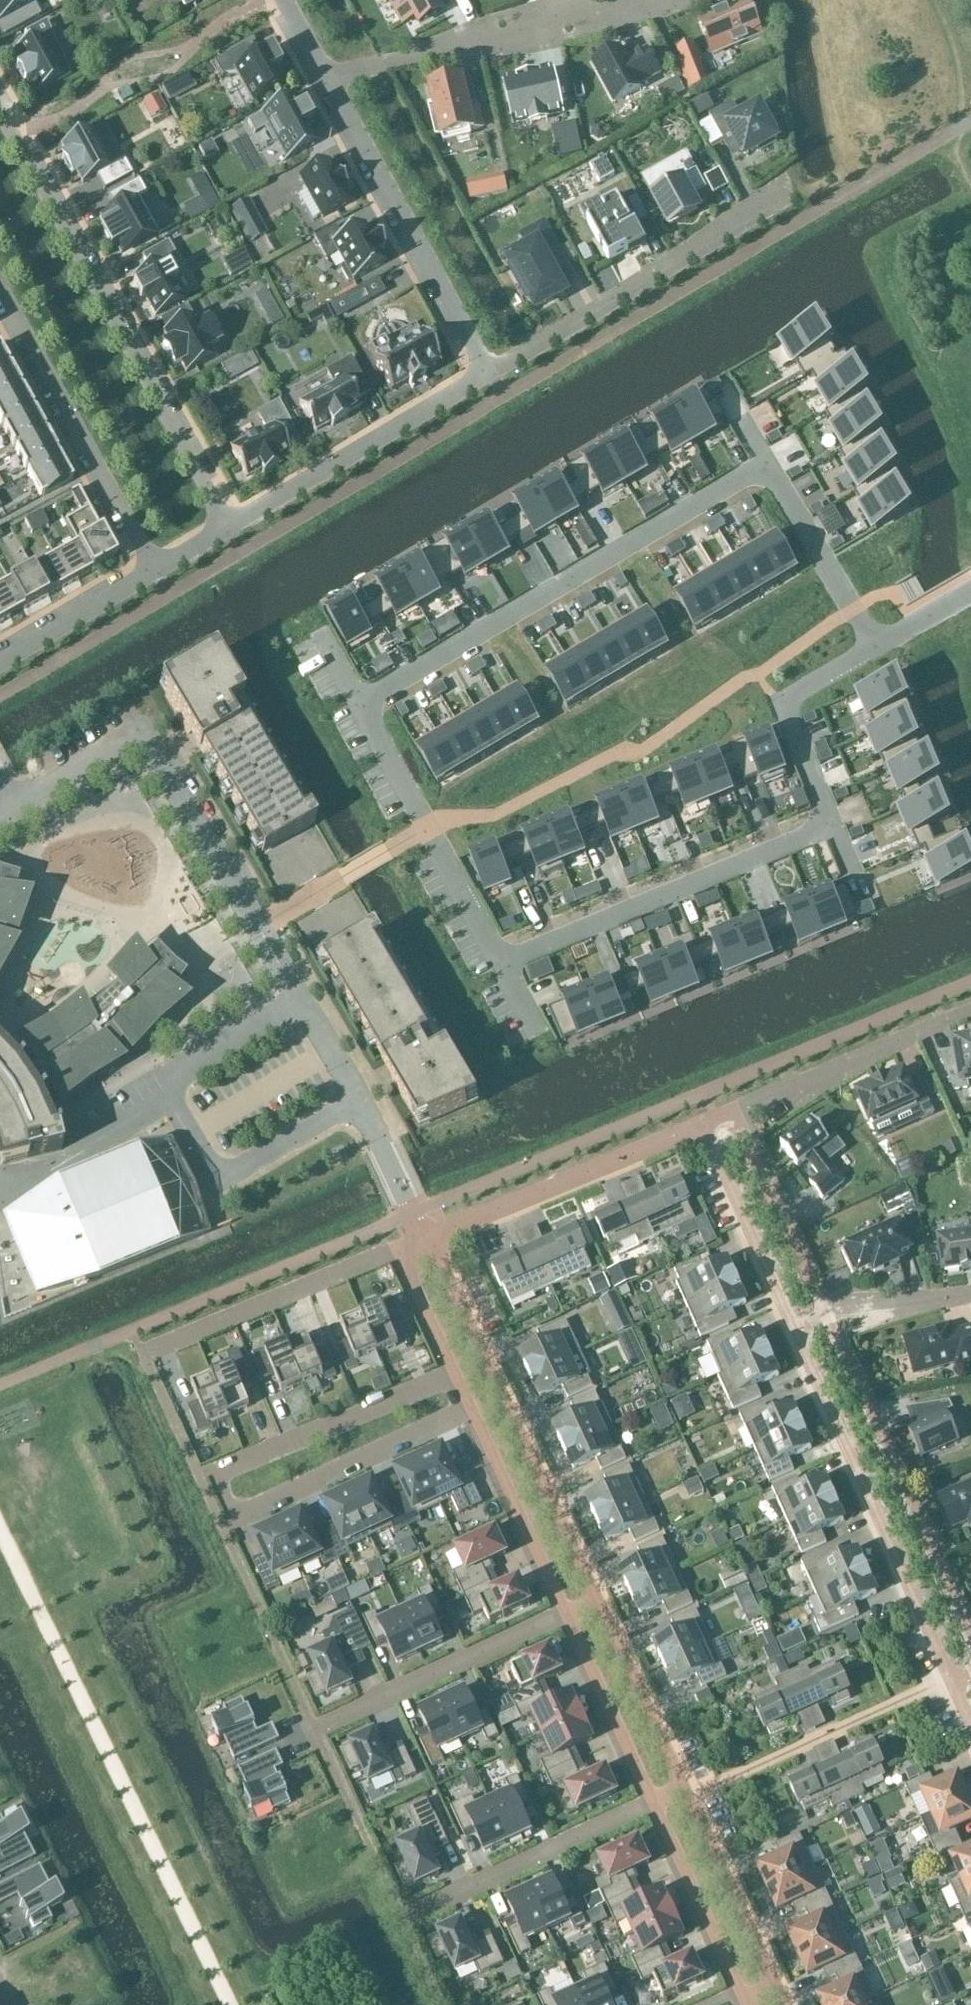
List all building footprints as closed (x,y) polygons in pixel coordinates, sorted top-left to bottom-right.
[(2,38),(34,21),(41,17),(34,5),(27,9),(22,0),(0,0),(0,34),(2,38)] [(416,17),(420,25),(443,12),(437,0),(396,0),(392,2),(404,24),(416,17)] [(750,10),(736,16),(733,10),(700,23),(711,51),(725,46),(728,51),(761,38),(750,10)] [(25,85),(27,84),(34,96),(71,77),(46,21),(25,33),(30,44),(11,54),(18,67),(16,68),(25,85)] [(229,76),(236,74),(253,104),(286,86),(277,70),(281,68),(271,49),(259,56),(251,42),(214,63),(222,77),(229,76)] [(620,50),(594,64),(616,103),(642,89),(640,85),(660,74),(647,52),(634,59),(634,60),(628,64),(620,50)] [(698,59),(684,65),(694,89),(708,83),(698,59)] [(521,81),(505,85),(514,125),(530,121),(531,126),(548,122),(547,117),(562,114),(553,74),(538,78),(536,73),(520,77),(521,81)] [(431,88),(442,138),(483,129),(471,79),(431,88)] [(674,98),(684,93),(676,79),(666,84),(674,98)] [(174,82),(161,89),(168,103),(181,96),(174,82)] [(582,85),(574,87),(577,99),(585,97),(582,85)] [(697,119),(715,109),(707,95),(689,105),(697,119)] [(157,96),(143,104),(151,119),(165,112),(157,96)] [(773,141),(777,139),(759,108),(741,118),(733,103),(709,116),(723,141),(733,135),(745,156),(758,149),(760,153),(776,145),(773,141)] [(272,143),(276,141),(287,161),(318,144),(307,125),(311,123),(302,107),(285,116),(278,104),(247,121),(253,134),(264,128),(272,143)] [(592,126),(590,134),(596,138),(604,136),(605,128),(603,127),(605,125),(602,122),(600,124),(599,123),(592,126)] [(560,158),(583,153),(577,127),(565,129),(567,140),(557,143),(560,158)] [(89,130),(61,146),(67,156),(62,159),(71,176),(77,174),(82,184),(96,176),(104,190),(132,175),(124,160),(123,160),(110,137),(97,144),(89,130)] [(211,142),(199,149),(205,161),(218,154),(211,142)] [(704,189),(686,155),(671,163),(673,169),(656,178),(663,192),(654,198),(670,226),(698,210),(690,196),(704,189)] [(606,157),(590,166),(600,184),(615,175),(606,157)] [(322,219),(351,203),(343,190),(346,188),(339,174),(335,176),(328,162),(299,178),(322,219)] [(720,171),(707,178),(715,194),(729,187),(720,171)] [(504,175),(486,179),(490,196),(508,192),(504,175)] [(105,226),(98,230),(110,251),(117,247),(121,254),(158,234),(139,200),(146,195),(138,181),(108,198),(115,211),(101,219),(105,226)] [(248,198),(229,208),(247,241),(267,231),(248,198)] [(637,239),(617,203),(601,212),(603,217),(589,225),(609,263),(631,251),(627,244),(637,239)] [(347,282),(352,279),(353,282),(384,265),(378,253),(384,250),(376,234),(370,238),(363,226),(341,238),(335,228),(314,239),(325,259),(337,253),(345,268),(341,270),(347,282)] [(529,297),(537,310),(565,295),(557,281),(569,274),(545,230),(524,242),(529,250),(510,261),(513,267),(511,268),(519,283),(523,281),(531,295),(529,297)] [(137,284),(132,287),(140,302),(145,299),(155,317),(184,302),(174,283),(176,282),(169,270),(180,264),(168,242),(142,257),(148,269),(133,277),(137,284)] [(586,246),(578,251),(586,264),(593,260),(586,246)] [(364,289),(369,300),(382,293),(376,282),(364,289)] [(338,317),(350,310),(345,300),(332,306),(338,317)] [(169,342),(162,345),(174,367),(181,363),(187,373),(215,358),(209,347),(220,342),(208,320),(198,326),(192,316),(186,306),(168,316),(173,326),(164,331),(169,342)] [(326,307),(306,318),(310,325),(322,319),(326,327),(335,323),(326,307)] [(277,308),(265,314),(272,327),(285,321),(277,308)] [(817,321),(783,342),(805,379),(812,375),(847,355),(845,353),(838,357),(817,321)] [(389,351),(383,341),(369,349),(375,359),(373,360),(391,392),(440,365),(422,333),(389,351)] [(11,369),(6,360),(10,358),(6,349),(1,351),(0,348),(0,376),(11,369)] [(250,352),(235,359),(244,375),(258,367),(250,352)] [(847,355),(812,375),(832,409),(867,389),(847,355)] [(360,407),(350,390),(363,383),(350,360),(325,374),(333,390),(301,408),(315,432),(330,424),(332,427),(346,419),(344,416),(360,407)] [(11,369),(0,376),(0,406),(24,393),(18,382),(23,380),(18,371),(14,373),(11,369)] [(712,395),(722,389),(718,382),(708,388),(712,395)] [(832,409),(825,413),(847,449),(881,429),(860,394),(867,390),(867,389),(832,409)] [(24,393),(0,406),(0,424),(4,431),(36,413),(30,404),(35,401),(30,393),(26,395),(24,393)] [(693,395),(672,407),(692,441),(713,429),(711,425),(724,417),(715,401),(702,410),(693,395)] [(275,462),(290,454),(280,436),(292,429),(278,403),(258,414),(266,430),(230,450),(246,478),(261,470),(264,475),(278,467),(275,462)] [(660,434),(647,442),(656,458),(669,450),(672,453),(692,441),(672,407),(651,420),(660,434)] [(38,417),(36,413),(4,431),(16,453),(48,435),(43,425),(47,423),(42,414),(38,417)] [(622,437),(603,448),(623,482),(644,470),(642,466),(656,458),(647,442),(638,428),(622,437)] [(847,449),(840,453),(861,489),(895,468),(875,434),(882,430),(881,429),(847,449)] [(772,446),(782,440),(778,434),(767,440),(772,446)] [(50,439),(48,435),(16,453),(28,475),(60,457),(55,447),(59,445),(54,436),(50,439)] [(569,468),(578,483),(587,499),(600,491),(603,494),(623,482),(603,448),(569,468)] [(66,468),(60,457),(28,475),(41,498),(73,480),(71,477),(75,475),(70,466),(66,468)] [(861,489),(854,493),(876,530),(910,510),(889,474),(896,470),(895,468),(861,489)] [(793,482),(803,476),(799,469),(789,475),(793,482)] [(712,478),(708,472),(699,477),(703,483),(712,478)] [(555,476),(534,489),(555,523),(576,510),(573,507),(587,499),(578,483),(564,491),(555,476)] [(523,516),(509,524),(518,539),(532,531),(534,535),(555,523),(534,489),(514,501),(523,516)] [(664,497),(658,500),(663,507),(668,504),(664,497)] [(757,510),(751,499),(744,503),(750,514),(757,510)] [(814,518),(824,512),(820,505),(810,511),(814,518)] [(77,546),(101,532),(89,510),(64,523),(77,546)] [(639,510),(628,516),(634,527),(645,521),(639,510)] [(41,512),(32,517),(39,531),(48,526),(41,512)] [(39,531),(32,517),(24,522),(31,535),(39,531)] [(486,517),(466,530),(486,564),(507,551),(504,547),(518,539),(509,524),(495,532),(486,517)] [(720,518),(713,522),(719,532),(726,528),(720,518)] [(712,536),(719,532),(713,522),(706,526),(712,536)] [(466,530),(431,550),(449,580),(463,572),(465,576),(486,564),(466,530)] [(101,532),(77,546),(92,573),(116,560),(101,532)] [(581,540),(588,551),(598,545),(591,534),(581,540)] [(776,537),(755,549),(776,585),(797,572),(776,537)] [(835,553),(845,547),(841,540),(830,546),(835,553)] [(674,545),(680,555),(687,551),(681,541),(674,545)] [(673,559),(680,555),(674,545),(667,549),(673,559)] [(92,573),(77,546),(54,558),(69,585),(92,573)] [(755,549),(736,561),(757,596),(776,585),(755,549)] [(431,550),(397,570),(417,605),(438,592),(436,588),(449,580),(431,550)] [(54,558),(32,570),(47,598),(69,585),(54,558)] [(736,561),(716,573),(737,608),(757,596),(736,561)] [(47,598),(32,570),(9,583),(24,610),(47,598)] [(385,597),(371,605),(380,621),(394,613),(396,617),(417,605),(397,570),(376,583),(385,597)] [(716,573),(697,584),(717,619),(737,608),(716,573)] [(628,586),(622,576),(615,580),(621,590),(628,586)] [(0,588),(0,619),(2,622),(24,610),(9,583),(0,588)] [(697,584),(676,596),(697,631),(717,619),(697,584)] [(583,599),(589,609),(596,605),(590,595),(583,599)] [(349,599),(327,612),(347,646),(369,633),(367,629),(380,621),(371,605),(358,613),(349,599)] [(583,613),(589,609),(583,599),(577,603),(583,613)] [(647,614),(626,626),(647,661),(668,649),(647,614)] [(551,618),(544,622),(550,632),(557,628),(551,618)] [(544,636),(550,632),(544,622),(538,626),(544,636)] [(626,626),(607,638),(627,672),(647,661),(626,626)] [(390,637),(396,648),(406,641),(400,631),(390,637)] [(431,633),(418,641),(424,650),(436,643),(431,633)] [(390,637),(380,643),(386,654),(396,648),(390,637)] [(607,638),(587,649),(608,684),(627,672),(607,638)] [(587,649),(567,661),(588,696),(608,684),(587,649)] [(481,659),(474,663),(480,674),(487,669),(481,659)] [(567,661),(547,673),(568,708),(588,696),(567,661)] [(473,678),(480,674),(474,663),(467,667),(473,678)] [(255,859),(315,824),(307,812),(219,665),(165,697),(198,753),(201,752),(204,758),(197,762),(255,859)] [(897,679),(861,694),(876,732),(871,734),(871,735),(913,718),(897,679)] [(435,687),(441,697),(448,693),(442,683),(435,687)] [(441,697),(435,687),(428,691),(434,701),(441,697)] [(518,691),(497,703),(518,737),(538,725),(518,691)] [(497,703),(478,714),(498,749),(518,737),(497,703)] [(409,715),(403,705),(397,709),(403,720),(409,715)] [(478,714),(458,726),(479,761),(498,749),(478,714)] [(807,726),(817,722),(815,715),(804,719),(807,726)] [(913,718),(871,735),(887,774),(929,756),(929,755),(923,757),(908,721),(914,719),(913,718)] [(458,726),(438,738),(459,772),(479,761),(458,726)] [(768,732),(730,748),(744,783),(759,777),(764,787),(787,777),(768,732)] [(438,738),(418,749),(439,784),(459,772),(438,738)] [(715,754),(693,763),(708,800),(731,791),(725,777),(738,771),(744,784),(744,783),(730,748),(729,748),(732,754),(718,760),(715,754)] [(833,759),(830,752),(819,757),(822,764),(833,759)] [(929,756),(887,774),(887,775),(893,772),(908,807),(902,810),(903,812),(940,797),(939,796),(924,802),(919,788),(939,779),(929,756)] [(693,763),(656,778),(665,801),(680,795),(686,809),(708,800),(693,763)] [(641,784),(619,794),(634,830),(656,821),(651,807),(665,801),(656,778),(655,779),(658,785),(644,790),(641,784)] [(846,791),(835,795),(838,802),(849,798),(846,791)] [(801,792),(790,796),(796,811),(807,807),(801,792)] [(599,809),(584,815),(591,832),(606,826),(612,840),(634,830),(619,794),(597,803),(599,809)] [(940,797),(903,812),(919,850),(961,833),(961,832),(935,843),(929,829),(949,820),(940,797)] [(568,815),(545,824),(564,870),(565,869),(562,861),(583,852),(577,838),(591,832),(584,815),(570,821),(568,815)] [(525,840),(511,846),(517,862),(532,856),(542,879),(564,870),(545,824),(523,833),(525,840)] [(854,840),(865,836),(862,829),(851,833),(854,840)] [(919,850),(919,851),(925,849),(941,887),(970,875),(970,857),(961,833),(919,850)] [(706,836),(697,840),(702,853),(712,849),(706,836)] [(494,845),(470,855),(485,892),(509,882),(503,868),(517,862),(511,846),(496,852),(494,845)] [(525,880),(520,870),(513,873),(517,883),(525,880)] [(633,871),(624,874),(629,884),(637,881),(633,871)] [(8,948),(2,945),(5,933),(13,935),(23,901),(14,898),(19,880),(0,874),(0,965),(8,948)] [(601,896),(597,885),(586,890),(590,901),(601,896)] [(829,888),(806,898),(821,935),(860,919),(847,886),(831,893),(829,888)] [(718,891),(710,895),(714,905),(722,902),(718,891)] [(577,906),(572,895),(563,899),(567,910),(577,906)] [(786,911),(771,918),(778,934),(793,928),(800,944),(821,935),(806,898),(785,907),(786,911)] [(857,909),(861,920),(876,914),(871,903),(857,909)] [(667,912),(645,921),(650,932),(672,923),(667,912)] [(755,919),(732,929),(747,965),(771,956),(764,940),(778,934),(771,918),(757,923),(755,919)] [(644,922),(632,926),(636,934),(647,929),(644,922)] [(414,1118),(473,1093),(384,942),(377,929),(317,965),(375,1061),(379,1059),(414,1118)] [(713,942),(697,948),(704,965),(719,958),(726,974),(747,965),(732,929),(711,937),(713,942)] [(571,952),(576,963),(588,958),(584,947),(571,952)] [(681,950),(658,959),(673,996),(697,986),(690,971),(704,965),(697,948),(683,954),(681,950)] [(3,1167),(60,1153),(55,1134),(45,1111),(40,1098),(37,1094),(47,1087),(56,1102),(114,1063),(110,1057),(123,1045),(128,1050),(179,1003),(173,996),(185,979),(174,970),(173,969),(155,951),(142,964),(135,957),(109,982),(116,989),(92,1011),(83,1017),(79,1011),(22,1050),(35,1069),(25,1076),(18,1066),(17,1066),(11,1071),(0,1059),(0,1155),(3,1167)] [(639,973),(623,979),(630,996),(645,989),(652,1005),(673,996),(658,959),(637,968),(639,973)] [(549,962),(533,968),(539,981),(554,975),(549,962)] [(608,980),(584,990),(599,1027),(623,1017),(616,1001),(628,996),(630,996),(623,979),(609,985),(608,980)] [(565,1003),(549,1010),(562,1042),(599,1027),(584,990),(563,999),(565,1003)] [(628,996),(616,1001),(623,1017),(635,1012),(628,996)] [(956,1091),(968,1089),(967,1083),(970,1082),(970,1041),(957,1044),(958,1052),(940,1055),(956,1091)] [(887,1079),(873,1085),(874,1088),(858,1095),(879,1140),(896,1132),(890,1120),(916,1108),(921,1120),(940,1112),(928,1086),(911,1093),(903,1074),(888,1081),(887,1079)] [(807,1160),(817,1173),(820,1177),(811,1183),(823,1198),(844,1182),(829,1163),(845,1151),(834,1137),(828,1142),(813,1122),(781,1147),(797,1167),(807,1160)] [(959,1140),(945,1146),(951,1158),(964,1152),(959,1140)] [(56,1189),(58,1194),(35,1203),(8,1219),(14,1238),(44,1292),(92,1276),(95,1281),(204,1236),(166,1144),(56,1189)] [(693,1220),(694,1219),(687,1202),(689,1201),(680,1182),(678,1183),(674,1175),(659,1182),(662,1190),(638,1201),(655,1238),(693,1220)] [(655,1238),(638,1201),(614,1212),(610,1204),(594,1211),(598,1219),(596,1220),(604,1239),(606,1238),(611,1248),(635,1237),(639,1245),(655,1238)] [(694,1219),(693,1220),(705,1246),(717,1240),(705,1215),(694,1219)] [(535,1250),(551,1286),(591,1268),(583,1251),(585,1250),(577,1231),(575,1232),(571,1224),(556,1231),(559,1239),(535,1250)] [(842,1252),(853,1277),(872,1268),(875,1275),(900,1264),(897,1257),(910,1252),(899,1227),(842,1252)] [(946,1272),(962,1269),(962,1273),(970,1272),(970,1237),(941,1242),(946,1272)] [(503,1287),(511,1305),(551,1286),(535,1250),(511,1261),(507,1253),(491,1261),(495,1268),(493,1269),(501,1288),(503,1287)] [(705,1271),(700,1260),(676,1270),(681,1282),(677,1284),(687,1305),(738,1282),(734,1273),(733,1273),(727,1261),(705,1271)] [(738,1282),(687,1305),(696,1327),(701,1338),(729,1326),(724,1314),(747,1304),(741,1292),(742,1291),(738,1282)] [(626,1287),(619,1290),(623,1298),(629,1294),(626,1287)] [(361,1316),(377,1354),(399,1346),(390,1325),(401,1320),(392,1298),(380,1303),(382,1307),(361,1316)] [(377,1354),(361,1316),(341,1324),(350,1345),(339,1350),(348,1372),(360,1367),(358,1363),(377,1354)] [(576,1342),(566,1321),(538,1334),(543,1345),(521,1355),(526,1368),(525,1368),(530,1377),(570,1359),(581,1353),(582,1353),(577,1342),(576,1342)] [(958,1367),(970,1364),(970,1330),(951,1336),(949,1328),(922,1336),(922,1334),(904,1339),(909,1356),(911,1356),(916,1373),(957,1361),(958,1367)] [(722,1376),(719,1377),(719,1378),(771,1355),(766,1345),(765,1346),(760,1334),(737,1344),(732,1332),(708,1343),(713,1355),(722,1376)] [(308,1338),(288,1347),(304,1385),(323,1377),(325,1382),(337,1377),(328,1355),(317,1359),(308,1338)] [(266,1350),(254,1355),(263,1378),(274,1373),(283,1394),(304,1385),(288,1347),(285,1339),(264,1347),(266,1350)] [(231,1364),(211,1373),(213,1377),(229,1416),(250,1407),(241,1386),(252,1382),(243,1360),(241,1356),(239,1351),(228,1356),(231,1364)] [(581,1353),(570,1359),(530,1377),(534,1387),(535,1386),(541,1398),(563,1388),(568,1399),(593,1388),(588,1377),(592,1375),(582,1353),(581,1353)] [(719,1378),(729,1400),(734,1411),(762,1398),(757,1387),(779,1377),(774,1364),(775,1364),(771,1355),(719,1378)] [(201,1407),(190,1411),(199,1434),(231,1421),(229,1416),(213,1377),(192,1386),(201,1407)] [(387,1378),(374,1383),(378,1393),(392,1388),(387,1378)] [(673,1381),(662,1386),(667,1397),(678,1392),(673,1381)] [(602,1406),(596,1394),(571,1406),(577,1417),(554,1428),(560,1440),(559,1440),(563,1450),(604,1431),(594,1410),(602,1406)] [(908,1429),(921,1458),(959,1441),(947,1412),(951,1411),(947,1402),(911,1408),(918,1424),(908,1429)] [(762,1445),(754,1448),(755,1449),(803,1427),(799,1418),(798,1419),(793,1406),(770,1416),(765,1405),(740,1416),(745,1428),(753,1425),(762,1445)] [(563,1450),(567,1459),(568,1458),(574,1471),(597,1460),(602,1472),(627,1460),(621,1448),(622,1448),(613,1427),(604,1431),(563,1450)] [(755,1449),(764,1471),(770,1482),(794,1471),(789,1460),(812,1450),(806,1437),(808,1437),(803,1427),(755,1449)] [(419,1461),(440,1506),(452,1500),(458,1515),(482,1505),(478,1496),(467,1471),(454,1477),(442,1450),(419,1461)] [(397,1503),(408,1528),(421,1522),(419,1516),(440,1506),(419,1461),(397,1471),(410,1497),(397,1503)] [(635,1478),(630,1467),(605,1478),(610,1489),(588,1500),(593,1512),(592,1512),(596,1522),(645,1499),(635,1478)] [(778,1500),(787,1522),(836,1500),(832,1491),(830,1491),(825,1479),(802,1489),(797,1478),(773,1489),(778,1500)] [(349,1493),(371,1538),(392,1528),(395,1534),(408,1528),(397,1503),(384,1509),(372,1483),(349,1493)] [(970,1527),(970,1489),(941,1503),(953,1531),(969,1523),(970,1527)] [(327,1536),(338,1560),(351,1554),(349,1548),(371,1538),(349,1493),(327,1503),(339,1530),(327,1536)] [(723,1495),(713,1500),(717,1510),(728,1505),(723,1495)] [(655,1521),(645,1499),(596,1522),(601,1531),(602,1531),(607,1543),(630,1532),(635,1544),(660,1532),(655,1521)] [(787,1522),(797,1543),(802,1555),(827,1544),(822,1532),(844,1522),(839,1510),(840,1510),(836,1500),(787,1522)] [(280,1525),(301,1570),(322,1561),(325,1566),(338,1560),(327,1536),(314,1542),(302,1515),(280,1525)] [(281,1587),(278,1581),(301,1570),(280,1525),(257,1536),(269,1562),(257,1568),(268,1593),(281,1587)] [(490,1562),(507,1554),(496,1531),(456,1549),(465,1568),(454,1573),(464,1596),(491,1583),(486,1573),(494,1569),(490,1562)] [(668,1550),(663,1539),(638,1550),(644,1562),(621,1572),(627,1584),(625,1585),(630,1594),(678,1572),(668,1550)] [(807,1574),(807,1575),(816,1596),(868,1573),(864,1563),(863,1564),(857,1552),(835,1562),(830,1550),(802,1563),(807,1574)] [(741,1568),(727,1575),(734,1588),(747,1582),(741,1568)] [(663,1604),(669,1616),(693,1604),(688,1593),(678,1572),(630,1594),(634,1603),(635,1603),(641,1615),(663,1604)] [(873,1582),(868,1573),(816,1596),(825,1614),(814,1619),(820,1634),(859,1616),(854,1605),(877,1595),(871,1583),(873,1582)] [(485,1612),(491,1625),(531,1606),(520,1582),(495,1594),(491,1583),(464,1596),(474,1617),(485,1612)] [(402,1614),(420,1654),(443,1643),(432,1619),(443,1614),(430,1587),(418,1593),(423,1604),(402,1614)] [(345,1592),(332,1598),(336,1608),(350,1601),(345,1592)] [(702,1622),(696,1611),(672,1622),(677,1634),(655,1644),(660,1656),(659,1657),(663,1666),(712,1644),(702,1622)] [(360,1652),(371,1647),(355,1612),(338,1620),(331,1633),(325,1636),(330,1647),(310,1656),(318,1674),(308,1679),(317,1698),(327,1693),(329,1696),(352,1685),(345,1669),(363,1660),(360,1652)] [(386,1640),(398,1664),(420,1654),(402,1614),(381,1623),(375,1612),(363,1618),(376,1645),(386,1640)] [(856,1626),(845,1632),(851,1646),(863,1640),(856,1626)] [(806,1645),(800,1631),(777,1641),(783,1655),(806,1645)] [(697,1677),(702,1688),(727,1677),(721,1665),(722,1665),(712,1644),(663,1666),(668,1676),(669,1675),(674,1687),(697,1677)] [(511,1697),(516,1709),(543,1696),(538,1686),(562,1675),(551,1651),(511,1670),(518,1684),(507,1689),(511,1697)] [(783,1658),(775,1662),(781,1676),(789,1672),(783,1658)] [(789,1672),(806,1709),(831,1698),(834,1705),(849,1698),(846,1690),(848,1689),(839,1670),(837,1671),(833,1662),(809,1673),(805,1665),(789,1672)] [(769,1735),(785,1728),(782,1720),(806,1709),(789,1672),(781,1676),(773,1680),(777,1687),(753,1698),(757,1708),(755,1709),(764,1728),(766,1727),(769,1735)] [(442,1701),(446,1709),(461,1742),(482,1732),(487,1743),(499,1737),(487,1710),(476,1715),(465,1691),(442,1701)] [(709,1691),(696,1697),(701,1706),(713,1700),(709,1691)] [(548,1707),(543,1696),(516,1709),(521,1721),(533,1715),(543,1737),(583,1718),(572,1695),(548,1707)] [(511,1697),(491,1706),(496,1718),(516,1709),(511,1697)] [(237,1761),(280,1741),(273,1726),(258,1733),(255,1726),(256,1725),(248,1708),(247,1708),(243,1700),(226,1708),(225,1707),(224,1707),(228,1716),(213,1724),(221,1742),(225,1739),(236,1762),(237,1761)] [(420,1741),(433,1768),(445,1762),(440,1751),(461,1742),(446,1709),(442,1701),(420,1712),(431,1736),(420,1741)] [(593,1741),(583,1718),(543,1737),(552,1758),(541,1763),(547,1775),(574,1762),(569,1752),(593,1741)] [(374,1733),(351,1744),(352,1747),(342,1752),(351,1771),(361,1766),(369,1784),(399,1770),(404,1781),(417,1775),(405,1748),(393,1754),(389,1746),(382,1749),(374,1733)] [(856,1754),(831,1764),(848,1801),(864,1794),(861,1786),(884,1775),(880,1765),(882,1764),(874,1745),(871,1746),(868,1739),(852,1746),(856,1754)] [(239,1770),(250,1792),(245,1794),(254,1812),(269,1804),(273,1813),(274,1813),(274,1812),(291,1804),(287,1796),(288,1795),(280,1778),(279,1778),(276,1771),(284,1767),(277,1753),(240,1770),(240,1769),(239,1770)] [(579,1773),(574,1762),(547,1775),(552,1787),(563,1782),(577,1811),(617,1793),(606,1769),(590,1777),(586,1769),(579,1773)] [(828,1801),(832,1808),(848,1801),(831,1764),(807,1775),(804,1768),(788,1775),(791,1783),(789,1784),(798,1803),(800,1802),(804,1811),(828,1801)] [(916,1768),(906,1772),(910,1781),(920,1776),(916,1768)] [(968,1798),(958,1777),(936,1787),(931,1775),(906,1786),(911,1798),(922,1793),(932,1814),(968,1798)] [(508,1843),(531,1833),(520,1809),(530,1804),(518,1777),(506,1782),(511,1793),(490,1803),(508,1843)] [(474,1830),(485,1854),(508,1843),(490,1803),(478,1809),(473,1798),(451,1807),(464,1834),(474,1830)] [(970,1823),(970,1805),(968,1798),(932,1814),(921,1819),(935,1852),(960,1841),(955,1830),(970,1823)] [(448,1842),(435,1815),(434,1815),(428,1801),(407,1810),(419,1836),(398,1846),(406,1864),(396,1868),(405,1888),(415,1883),(416,1886),(440,1875),(432,1858),(440,1855),(436,1847),(448,1842)] [(868,1808),(856,1814),(868,1838),(880,1833),(868,1808)] [(3,1825),(0,1818),(0,1876),(33,1859),(34,1859),(23,1837),(27,1835),(19,1817),(3,1825)] [(805,1846),(800,1835),(775,1846),(781,1857),(758,1868),(768,1889),(815,1867),(805,1846)] [(634,1871),(650,1863),(639,1840),(599,1858),(608,1878),(596,1883),(607,1905),(635,1892),(630,1882),(637,1878),(634,1871)] [(960,1841),(935,1852),(941,1864),(940,1864),(950,1885),(970,1876),(970,1850),(965,1852),(960,1841)] [(47,1912),(62,1904),(54,1887),(50,1889),(38,1867),(37,1867),(37,1868),(0,1887),(0,1905),(17,1897),(20,1904),(19,1904),(28,1922),(29,1921),(33,1929),(50,1920),(50,1921),(51,1921),(47,1912)] [(768,1889),(778,1911),(800,1900),(806,1912),(830,1900),(825,1889),(815,1867),(768,1889)] [(950,1885),(960,1907),(965,1918),(970,1915),(970,1876),(950,1885)] [(575,1931),(587,1926),(574,1899),(564,1904),(553,1880),(530,1890),(548,1930),(570,1920),(575,1931)] [(532,1951),(527,1940),(548,1930),(530,1890),(507,1901),(518,1925),(508,1930),(520,1957),(532,1951)] [(639,1903),(635,1892),(607,1905),(617,1926),(628,1921),(633,1933),(673,1915),(663,1892),(639,1903)] [(811,1923),(788,1933),(798,1955),(845,1933),(835,1911),(830,1900),(806,1912),(811,1923)] [(897,1911),(885,1917),(888,1925),(900,1919),(897,1911)] [(684,1937),(673,1915),(633,1933),(643,1954),(632,1960),(638,1971),(664,1959),(660,1949),(684,1937)] [(462,1922),(438,1933),(439,1936),(429,1940),(438,1960),(448,1955),(456,1973),(476,1964),(481,1975),(505,1964),(492,1937),(480,1943),(477,1935),(469,1938),(462,1922)] [(25,1940),(20,1930),(5,1937),(11,1948),(25,1940)] [(855,1954),(845,1933),(798,1955),(808,1976),(830,1966),(836,1977),(860,1966),(855,1954)] [(911,1944),(899,1950),(903,1958),(915,1952),(911,1944)] [(669,1969),(664,1959),(638,1971),(643,1983),(654,1978),(664,2000),(704,1982),(693,1958),(669,1969)] [(607,1997),(618,1992),(605,1966),(584,1975),(589,1987),(577,1992),(583,2004),(611,2004),(607,1997)] [(876,1998),(866,1977),(860,1966),(836,1977),(841,1988),(818,1999),(821,2004),(861,2004),(876,1998)] [(936,1994),(941,2004),(942,2004),(956,1999),(951,1987),(936,1994)] [(577,1992),(556,2002),(551,1991),(539,1996),(543,2004),(583,2004),(577,1992)]
